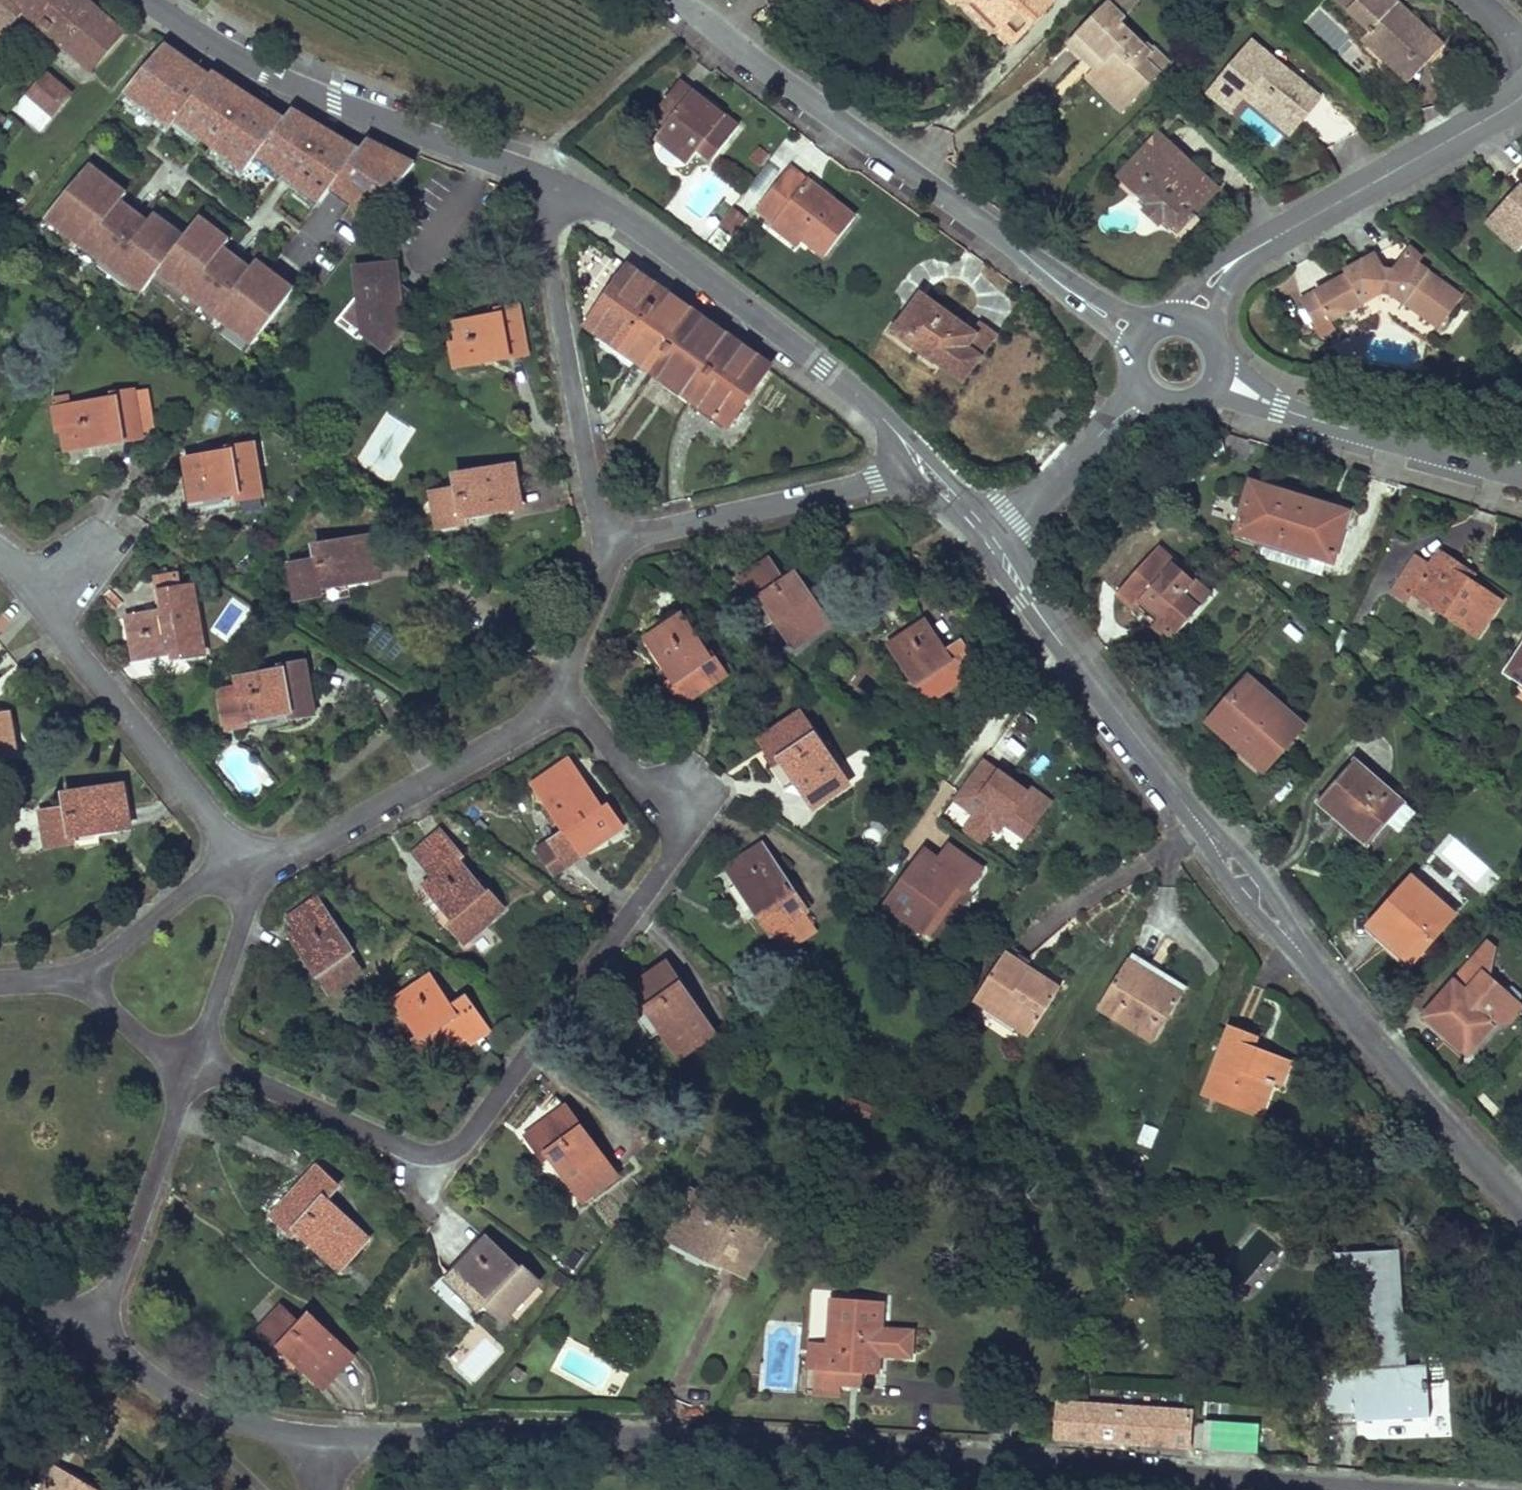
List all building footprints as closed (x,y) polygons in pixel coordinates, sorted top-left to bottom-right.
[(23,12),(67,50),(100,13),(85,0),(0,0),(0,36),(23,12)] [(880,8),(887,0),(871,0),(880,8)] [(950,9),(965,9),(970,5),(984,19),(997,32),(992,38),(1006,52),(1045,13),(1032,0),(950,0),(950,9)] [(1139,0),(1114,0),(1129,12),(1139,0)] [(1351,16),(1368,32),(1360,41),(1376,57),(1383,51),(1400,67),(1431,34),(1410,14),(1407,18),(1399,10),(1403,7),(1396,0),(1334,0),(1351,16)] [(1109,5),(1070,45),(1085,59),(1093,50),(1106,62),(1097,71),(1131,106),(1161,75),(1146,61),(1152,55),(1122,24),(1125,20),(1109,5)] [(1407,18),(1410,14),(1403,7),(1399,10),(1407,18)] [(100,13),(67,50),(89,70),(122,33),(100,13)] [(1383,51),(1376,57),(1405,85),(1443,45),(1431,34),(1400,67),(1383,51)] [(1296,128),(1321,97),(1291,71),(1277,72),(1275,59),(1253,40),(1210,92),(1232,111),(1245,95),(1258,80),(1273,93),(1265,102),(1296,128)] [(174,125),(243,177),(261,153),(288,118),(250,97),(213,76),(216,71),(191,58),(167,44),(123,98),(168,132),(174,125)] [(1093,50),(1085,59),(1097,71),(1106,62),(1093,50)] [(1152,55),(1146,61),(1161,75),(1171,64),(1158,50),(1152,55)] [(1097,71),(1087,81),(1102,96),(1122,115),(1131,106),(1097,71)] [(45,75),(14,109),(40,133),(71,97),(45,75)] [(1291,134),(1296,128),(1265,102),(1273,93),(1258,80),(1245,95),(1291,134)] [(681,81),(654,115),(666,124),(655,137),(687,163),(698,150),(712,160),(738,128),(716,110),(712,115),(701,106),(706,101),(681,81)] [(261,153),(322,199),(339,178),(362,147),(295,109),(288,118),(261,153)] [(1158,131),(1124,169),(1139,184),(1133,190),(1150,206),(1166,220),(1175,209),(1190,223),(1194,219),(1197,221),(1200,217),(1197,215),(1214,197),(1188,173),(1195,165),(1158,131)] [(339,178),(360,193),(393,150),(369,137),(362,147),(339,178)] [(360,193),(348,208),(369,224),(416,162),(393,150),(360,193)] [(730,157),(716,168),(739,195),(753,184),(730,157)] [(140,297),(153,279),(249,351),(297,288),(202,216),(187,236),(92,164),(45,226),(140,297)] [(1188,173),(1214,197),(1221,189),(1195,165),(1188,173)] [(815,188),(789,167),(755,209),(773,223),(776,219),(803,240),(823,256),(854,218),(815,188)] [(1139,184),(1124,169),(1118,176),(1133,190),(1139,184)] [(1504,233),(1519,247),(1521,243),(1521,189),(1521,188),(1500,211),(1514,223),(1504,233)] [(1150,206),(1145,211),(1161,225),(1166,220),(1150,206)] [(1175,209),(1166,220),(1181,234),(1190,223),(1175,209)] [(1500,237),(1516,251),(1519,247),(1504,233),(1514,223),(1500,211),(1487,225),(1500,237)] [(803,240),(776,219),(773,223),(800,244),(803,240)] [(1347,279),(1315,296),(1329,323),(1379,298),(1382,297),(1386,296),(1389,295),(1391,294),(1393,294),(1395,294),(1397,295),(1441,328),(1464,297),(1419,267),(1421,264),(1412,258),(1395,280),(1384,274),(1377,261),(1346,276),(1347,279)] [(360,294),(337,321),(359,339),(364,332),(387,351),(406,328),(404,321),(422,299),(401,282),(399,261),(358,264),(360,294)] [(646,279),(629,267),(587,327),(729,426),(771,367),(752,354),(714,327),(671,297),(646,279)] [(1301,302),(1314,330),(1329,323),(1315,296),(1301,302)] [(922,297),(897,332),(963,381),(996,336),(981,325),(974,334),(952,318),(922,297)] [(522,329),(518,307),(499,311),(499,316),(456,323),(459,343),(452,345),(456,365),(526,354),(522,329)] [(147,389),(133,391),(140,439),(154,437),(147,389)] [(115,399),(55,408),(58,429),(62,429),(65,450),(140,439),(133,391),(114,394),(115,399)] [(222,454),(186,460),(192,500),(217,496),(218,503),(239,500),(237,494),(260,490),(254,450),(232,453),(231,448),(248,446),(247,442),(221,446),(222,454)] [(248,446),(231,448),(232,453),(254,450),(253,445),(248,446)] [(515,467),(506,468),(513,509),(521,507),(515,467)] [(506,468),(458,476),(460,489),(440,493),(446,526),(465,523),(464,517),(513,509),(506,468)] [(1253,485),(1237,533),(1332,562),(1348,514),(1306,501),(1253,485)] [(260,490),(237,494),(239,500),(261,497),(260,490)] [(440,493),(433,494),(439,528),(446,526),(440,493)] [(374,538),(366,540),(372,579),(380,578),(374,538)] [(366,540),(317,547),(318,560),(300,563),(305,598),(325,594),(323,587),(372,579),(366,540)] [(1157,549),(1117,595),(1134,610),(1141,602),(1160,619),(1153,627),(1170,642),(1210,596),(1157,549)] [(1416,559),(1393,595),(1407,605),(1413,595),(1478,637),(1500,602),(1470,582),(1473,576),(1439,555),(1430,567),(1416,559)] [(742,579),(746,586),(774,568),(771,562),(742,579)] [(300,563),(292,564),(298,599),(305,598),(300,563)] [(746,586),(757,603),(762,599),(788,641),(823,619),(797,576),(784,584),(774,568),(746,586)] [(178,575),(158,577),(163,612),(129,617),(134,658),(178,652),(179,657),(202,653),(193,588),(180,590),(178,575)] [(823,619),(788,641),(791,647),(827,625),(823,619)] [(662,627),(641,640),(671,685),(676,681),(688,700),(723,677),(710,658),(684,620),(665,633),(662,627)] [(926,623),(890,646),(916,684),(911,687),(924,706),(963,679),(968,686),(984,674),(962,643),(947,653),(926,623)] [(1506,673),(1521,684),(1521,649),(1506,673)] [(714,656),(710,658),(723,677),(726,675),(714,656)] [(306,663),(283,667),(284,672),(306,669),(306,663)] [(284,672),(240,678),(246,720),(269,716),(269,722),(291,718),(290,713),(312,710),(306,669),(284,672)] [(1248,677),(1211,718),(1268,769),(1304,728),(1248,677)] [(312,716),(312,710),(290,713),(291,718),(291,720),(312,716)] [(801,714),(761,741),(765,747),(805,721),(801,714)] [(9,716),(2,717),(8,757),(15,756),(9,716)] [(0,718),(0,758),(8,757),(2,717),(0,718)] [(1211,718),(1206,724),(1224,739),(1263,774),(1268,769),(1211,718)] [(805,721),(765,747),(777,764),(782,761),(809,802),(845,779),(805,721)] [(1027,840),(1051,794),(977,756),(945,819),(989,842),(997,825),(1027,840)] [(569,761),(536,784),(552,809),(558,818),(567,832),(539,850),(554,874),(597,846),(593,841),(619,824),(607,806),(601,809),(569,761)] [(1354,762),(1317,804),(1335,819),(1339,813),(1372,842),(1405,805),(1354,762)] [(845,779),(809,802),(814,809),(849,786),(845,779)] [(123,787),(116,788),(122,829),(129,828),(123,787)] [(116,788),(67,795),(69,809),(48,812),(53,846),(74,843),(73,836),(122,829),(116,788)] [(552,809),(546,813),(552,822),(558,818),(552,809)] [(48,812),(42,813),(47,848),(53,846),(48,812)] [(1339,813),(1335,819),(1367,848),(1372,842),(1339,813)] [(619,824),(593,841),(597,846),(622,829),(619,824)] [(442,833),(415,855),(434,879),(425,886),(453,920),(447,926),(463,943),(503,910),(488,892),(486,893),(458,860),(461,856),(442,833)] [(932,863),(922,855),(886,905),(923,933),(958,885),(964,890),(967,892),(983,871),(946,844),(935,858),(932,863)] [(763,846),(728,869),(772,934),(802,913),(811,907),(792,880),(788,883),(763,846)] [(935,858),(925,851),(922,855),(932,863),(935,858)] [(1413,879),(1369,928),(1382,939),(1396,952),(1402,944),(1418,958),(1455,916),(1413,879)] [(929,937),(964,890),(958,885),(923,933),(929,937)] [(316,901),(288,919),(296,932),(291,937),(329,993),(359,973),(348,957),(352,954),(316,901)] [(1488,975),(1494,949),(1487,943),(1472,961),(1488,975)] [(1402,944),(1396,952),(1412,965),(1418,958),(1402,944)] [(1011,945),(1001,960),(1018,971),(1027,956),(1011,945)] [(1133,953),(1124,967),(1141,978),(1150,963),(1133,953)] [(1156,953),(1150,963),(1159,969),(1165,958),(1156,953)] [(1001,960),(975,1000),(1029,1036),(1066,982),(1027,956),(1018,971),(1001,960)] [(1521,1004),(1518,996),(1509,987),(1501,986),(1488,975),(1472,961),(1423,1016),(1442,1033),(1467,1055),(1501,1016),(1509,1022),(1521,1008),(1521,1005),(1521,1004)] [(666,963),(626,990),(630,995),(669,968),(666,963)] [(1124,967),(1098,1007),(1155,1042),(1184,995),(1152,975),(1148,982),(1141,978),(1124,967)] [(669,968),(630,995),(642,1014),(648,1010),(676,1050),(710,1028),(669,968)] [(429,978),(394,1001),(420,1038),(414,1042),(427,1060),(465,1034),(472,1043),(488,1032),(465,999),(450,1008),(429,978)] [(1231,1025),(1203,1097),(1250,1115),(1264,1079),(1275,1084),(1280,1086),(1290,1060),(1253,1047),(1252,1050),(1246,1048),(1250,1033),(1231,1025)] [(710,1028),(676,1050),(680,1057),(714,1034),(710,1028)] [(1275,1084),(1264,1079),(1250,1115),(1262,1119),(1275,1084)] [(845,1097),(840,1109),(868,1120),(873,1107),(845,1097)] [(1385,1111),(1379,1104),(1370,1112),(1375,1118),(1379,1115),(1380,1114),(1385,1111)] [(566,1109),(527,1136),(531,1141),(569,1113),(566,1109)] [(569,1113),(531,1141),(543,1159),(548,1156),(577,1196),(612,1171),(569,1113)] [(1136,1142),(1151,1148),(1158,1128),(1144,1123),(1136,1142)] [(318,1168),(274,1214),(294,1233),(298,1229),(339,1267),(368,1238),(346,1217),(327,1199),(338,1187),(318,1168)] [(612,1171),(577,1196),(581,1202),(616,1176),(612,1171)] [(696,1190),(674,1231),(723,1256),(719,1266),(746,1280),(771,1228),(696,1190)] [(674,1231),(669,1241),(719,1266),(723,1256),(674,1231)] [(485,1240),(458,1270),(491,1300),(508,1316),(536,1286),(519,1270),(485,1240)] [(1399,1250),(1336,1255),(1337,1281),(1369,1280),(1373,1369),(1325,1371),(1327,1414),(1356,1412),(1356,1422),(1383,1421),(1430,1418),(1428,1381),(1406,1383),(1405,1367),(1399,1250)] [(523,1266),(519,1270),(536,1286),(539,1281),(523,1266)] [(882,1302),(831,1298),(828,1346),(826,1370),(815,1369),(813,1384),(840,1386),(841,1371),(861,1372),(876,1374),(882,1302)] [(491,1300),(486,1305),(503,1321),(508,1316),(491,1300)] [(281,1308),(257,1332),(262,1336),(285,1311),(281,1308)] [(347,1351),(311,1317),(301,1327),(285,1311),(262,1336),(279,1352),(283,1348),(319,1381),(347,1351)] [(828,1346),(807,1344),(806,1369),(815,1369),(826,1370),(828,1346)] [(347,1351),(319,1381),(324,1387),(352,1356),(347,1351)] [(1427,1366),(1405,1367),(1406,1383),(1428,1381),(1427,1366)] [(841,1371),(840,1386),(860,1388),(861,1372),(841,1371)] [(840,1386),(813,1384),(812,1396),(839,1398),(840,1386)] [(1080,1404),(1059,1403),(1056,1440),(1078,1441),(1080,1404)] [(1191,1411),(1080,1404),(1078,1441),(1120,1443),(1189,1447),(1191,1411)] [(1257,1428),(1194,1423),(1193,1447),(1222,1449),(1256,1451),(1257,1428)] [(47,1489),(92,1489),(58,1471),(47,1489)]
